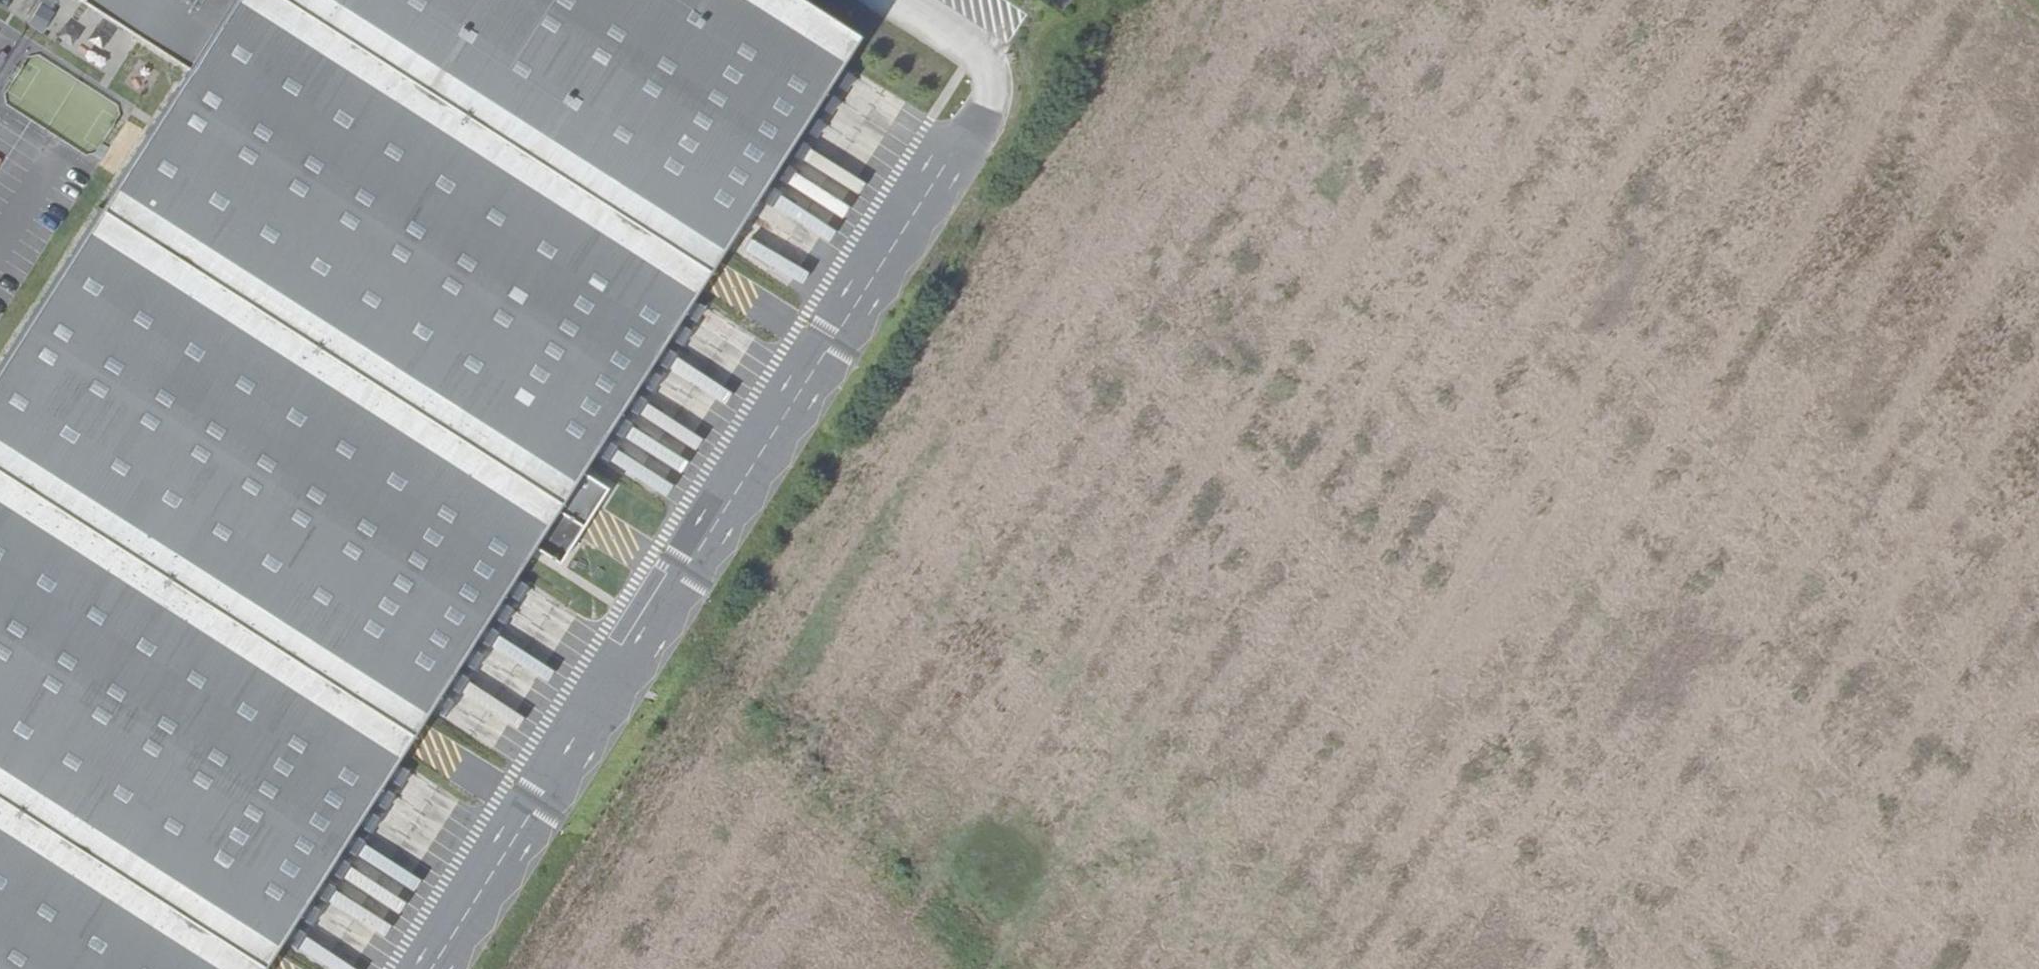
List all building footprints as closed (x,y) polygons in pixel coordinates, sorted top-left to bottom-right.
[(191,61),(0,362),(0,968),(272,968),(511,592),(540,610),(621,483),(592,464),(870,25),(830,0),(93,0),(191,61)]
